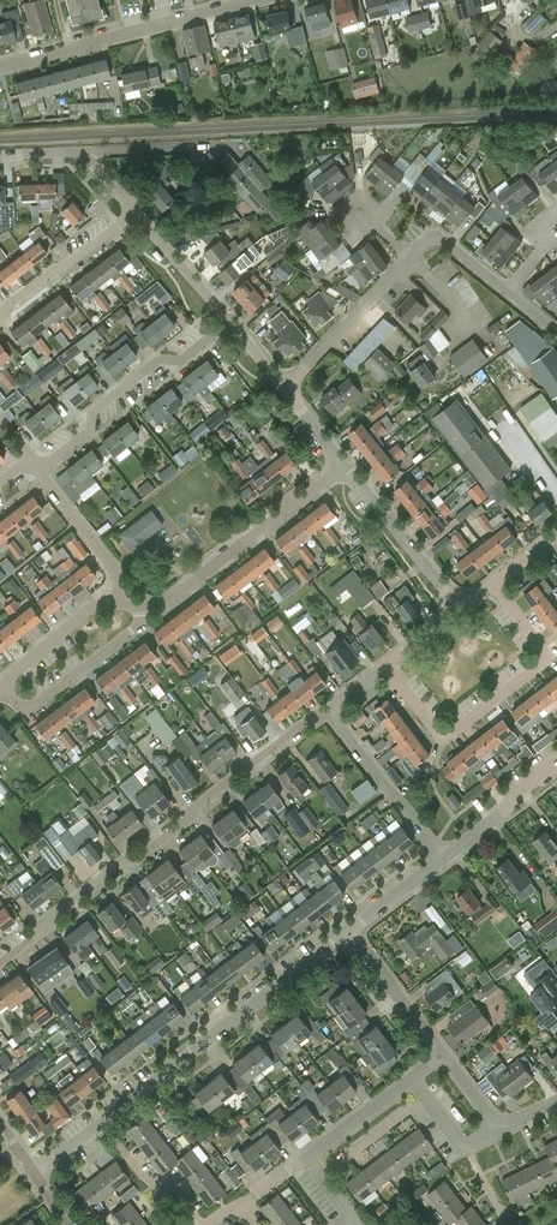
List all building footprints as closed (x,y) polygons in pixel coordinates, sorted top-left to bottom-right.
[(30,2),(24,4),(29,22),(30,22),(33,35),(51,31),(43,0),(29,0),(30,2)] [(75,5),(72,5),(74,14),(77,13),(79,23),(103,17),(99,0),(74,0),(75,5)] [(356,18),(359,28),(367,26),(364,12),(356,14),(353,0),(339,0),(336,1),(342,22),(356,18)] [(388,0),(368,0),(372,17),(391,12),(388,0)] [(391,12),(391,14),(399,12),(401,9),(410,7),(408,0),(388,0),(391,12)] [(474,2),(467,4),(466,4),(469,14),(482,11),(481,4),(495,0),(473,0),(474,2)] [(466,4),(467,4),(466,2),(455,4),(458,20),(470,17),(469,14),(466,4)] [(310,22),(316,20),(318,30),(326,27),(331,26),(329,17),(325,3),(307,8),(307,10),(304,11),(307,20),(309,19),(310,22)] [(4,22),(0,23),(0,43),(15,39),(13,30),(21,28),(15,9),(1,13),(4,22)] [(297,31),(293,32),(288,10),(267,15),(272,34),(283,31),(284,35),(288,34),(291,46),(300,44),(297,31)] [(531,35),(547,19),(538,10),(522,26),(531,35)] [(428,11),(417,14),(421,29),(432,26),(428,11)] [(232,18),(237,37),(244,35),(245,40),(256,38),(250,13),(232,18)] [(410,32),(421,29),(417,14),(406,17),(410,32)] [(239,42),(237,37),(232,18),(215,22),(221,47),(239,42)] [(507,30),(496,23),(491,30),(503,37),(507,30)] [(388,55),(379,24),(368,27),(377,58),(388,55)] [(203,51),(211,49),(205,25),(183,30),(188,55),(197,52),(198,56),(189,58),(192,68),(206,65),(203,51)] [(525,40),(511,66),(524,73),(539,48),(525,40)] [(268,57),(264,41),(253,44),(257,60),(268,57)] [(340,67),(349,64),(344,46),(335,49),(336,55),(340,67)] [(95,80),(110,76),(106,59),(90,63),(95,80)] [(192,82),(187,60),(177,63),(182,84),(192,82)] [(95,80),(90,63),(76,67),(80,84),(95,80)] [(211,75),(219,73),(216,63),(208,64),(211,75)] [(124,91),(149,86),(161,84),(157,66),(145,69),(121,74),(124,91)] [(80,84),(76,67),(61,71),(65,88),(80,84)] [(61,71),(46,75),(50,92),(57,91),(65,88),(61,71)] [(224,82),(231,80),(230,73),(222,75),(224,82)] [(50,92),(46,75),(31,79),(36,96),(40,113),(47,111),(42,95),(50,92)] [(356,98),(380,91),(375,76),(351,83),(356,98)] [(36,96),(31,79),(16,83),(20,101),(36,96)] [(58,97),(52,99),(54,108),(61,106),(58,97)] [(14,113),(20,111),(18,102),(11,103),(14,113)] [(440,140),(430,155),(437,159),(446,144),(440,140)] [(361,146),(354,147),(356,162),(362,161),(361,146)] [(364,176),(376,186),(393,166),(381,157),(385,152),(379,147),(370,159),(375,163),(364,176)] [(250,155),(239,164),(229,152),(213,165),(224,178),(227,175),(259,212),(263,208),(269,214),(276,208),(271,201),(262,190),(272,181),(250,155)] [(337,163),(325,173),(340,193),(342,195),(351,189),(351,186),(351,185),(352,183),(342,170),(348,166),(339,153),(333,158),(337,163)] [(412,188),(424,198),(440,178),(428,169),(433,163),(421,153),(411,165),(423,175),(412,188)] [(463,161),(466,157),(461,153),(457,157),(463,161)] [(170,158),(156,161),(159,176),(172,173),(170,158)] [(544,180),(554,193),(556,191),(556,171),(552,164),(540,173),(535,168),(529,172),(534,178),(538,184),(544,180)] [(404,176),(393,166),(376,186),(388,196),(404,176)] [(511,186),(526,206),(538,196),(528,183),(534,178),(529,172),(525,166),(519,171),(523,177),(511,186)] [(470,176),(474,173),(468,168),(465,172),(470,176)] [(342,195),(340,193),(325,173),(313,182),(308,176),(301,182),(297,197),(310,200),(311,193),(318,188),(328,202),(330,201),(331,202),(333,202),(342,195)] [(162,210),(174,199),(164,189),(171,183),(165,177),(159,183),(147,193),(162,210)] [(434,209),(436,207),(452,188),(440,178),(424,198),(432,204),(430,206),(434,209)] [(527,209),(525,206),(526,206),(511,186),(506,179),(493,189),(494,190),(488,194),(497,206),(503,202),(514,215),(515,214),(516,216),(518,216),(527,209)] [(52,199),(57,205),(60,203),(58,202),(60,200),(61,201),(64,198),(61,194),(64,194),(63,182),(56,183),(57,197),(52,197),(52,199)] [(37,184),(38,198),(52,197),(57,197),(56,183),(37,184)] [(19,199),(38,198),(37,184),(19,185),(19,199)] [(0,186),(0,232),(16,225),(14,201),(4,202),(3,185),(0,186)] [(447,217),(463,197),(452,188),(436,207),(434,209),(437,212),(439,210),(447,217)] [(276,208),(269,214),(268,215),(274,221),(287,210),(276,197),(271,201),(276,208)] [(475,207),(463,197),(447,217),(459,226),(470,213),(476,218),(485,206),(480,201),(475,207)] [(60,203),(57,205),(61,210),(69,203),(64,198),(61,201),(60,200),(58,202),(60,203)] [(71,201),(69,203),(61,210),(73,225),(84,215),(71,201)] [(497,222),(502,216),(490,206),(485,212),(497,222)] [(227,219),(229,227),(244,223),(242,215),(227,219)] [(306,222),(295,231),(299,237),(302,235),(311,247),(331,232),(322,220),(316,225),(311,218),(306,222)] [(268,234),(274,241),(290,230),(290,224),(268,234)] [(472,241),(481,229),(475,224),(466,236),(472,241)] [(24,252),(33,264),(48,252),(39,241),(47,236),(39,226),(33,231),(34,233),(29,237),(35,244),(24,252)] [(512,254),(522,242),(503,226),(493,238),(512,254)] [(212,239),(216,244),(221,239),(222,239),(216,231),(206,234),(213,239),(212,239)] [(331,232),(311,247),(320,260),(317,261),(322,267),(338,255),(334,250),(340,245),(338,241),(331,232)] [(226,266),(248,248),(254,244),(249,236),(243,241),(238,245),(235,240),(227,246),(221,239),(216,244),(205,252),(215,265),(221,260),(226,266)] [(269,257),(280,249),(288,243),(283,237),(265,251),(269,257)] [(503,266),(512,254),(493,238),(487,245),(483,242),(476,250),(492,262),(494,259),(503,266)] [(350,275),(359,269),(379,254),(370,241),(349,256),(354,263),(346,269),(350,275)] [(20,274),(11,263),(12,262),(0,247),(0,259),(6,266),(0,271),(0,281),(4,286),(20,274)] [(130,261),(119,248),(107,258),(120,275),(124,272),(125,271),(122,267),(130,261)] [(242,271),(250,265),(254,262),(246,251),(249,249),(248,248),(226,266),(227,267),(221,272),(229,283),(243,273),(242,271)] [(267,258),(272,264),(285,255),(280,249),(269,257),(267,258)] [(20,274),(33,264),(24,252),(12,262),(11,263),(20,274)] [(368,281),(388,266),(379,254),(359,269),(368,281)] [(322,267),(327,274),(343,262),(338,255),(322,267)] [(120,275),(107,258),(95,267),(105,280),(111,275),(114,280),(117,278),(120,275)] [(285,258),(274,271),(285,279),(295,266),(285,258)] [(93,289),(105,280),(95,267),(83,276),(93,289)] [(555,267),(543,276),(556,295),(556,270),(555,267)] [(117,278),(122,284),(126,282),(127,283),(130,281),(124,272),(120,275),(117,278)] [(255,273),(248,280),(247,279),(234,291),(242,300),(256,289),(263,282),(255,273)] [(96,294),(93,289),(83,276),(70,286),(80,299),(86,295),(89,299),(93,296),(96,294)] [(556,297),(556,295),(543,276),(531,286),(546,305),(556,297)] [(158,280),(149,287),(154,294),(161,302),(170,295),(158,280)] [(135,287),(130,281),(127,283),(126,282),(122,284),(128,292),(135,287)] [(349,298),(353,291),(340,283),(336,290),(349,298)] [(259,293),(256,289),(242,300),(252,312),(265,300),(264,299),(272,293),(267,286),(259,293)] [(93,296),(99,305),(102,302),(101,301),(104,298),(99,291),(96,294),(93,296)] [(335,298),(323,291),(321,293),(320,291),(308,301),(311,305),(304,311),(316,326),(322,322),(323,323),(332,315),(327,308),(329,306),(329,307),(330,307),(328,304),(335,298)] [(61,294),(48,303),(58,316),(62,321),(69,316),(65,311),(71,307),(61,294)] [(421,315),(427,309),(413,295),(396,311),(408,322),(418,312),(421,315)] [(110,306),(104,298),(101,301),(102,302),(99,305),(104,311),(110,306)] [(274,314),(281,307),(277,302),(269,309),(274,314)] [(46,326),(58,316),(48,303),(36,312),(46,326)] [(153,323),(162,335),(175,325),(165,313),(169,311),(164,305),(155,312),(157,320),(153,323)] [(122,307),(114,313),(123,325),(131,319),(122,307)] [(270,321),(282,336),(276,341),(283,351),(284,350),(289,355),(295,351),(295,352),(305,344),(299,336),(303,333),(293,321),(291,322),(283,311),(270,321)] [(443,311),(430,324),(437,330),(450,318),(443,311)] [(34,335),(46,326),(36,312),(24,322),(34,335)] [(58,324),(63,330),(67,327),(68,329),(71,326),(65,318),(58,324)] [(377,325),(388,335),(396,327),(384,318),(377,325)] [(506,330),(516,345),(529,363),(554,346),(521,320),(506,330)] [(37,340),(34,335),(24,322),(11,331),(23,346),(28,342),(30,345),(37,340)] [(137,335),(141,333),(150,345),(162,335),(153,323),(149,326),(142,322),(133,329),(137,335)] [(97,328),(103,335),(109,330),(103,323),(97,328)] [(437,331),(437,330),(430,324),(420,335),(427,341),(437,331)] [(371,332),(381,342),(388,335),(377,325),(371,332)] [(76,332),(71,326),(68,329),(67,327),(63,330),(70,338),(76,332)] [(75,343),(81,351),(101,336),(95,328),(75,343)] [(63,330),(56,335),(65,347),(71,342),(63,330)] [(364,339),(374,349),(381,342),(371,332),(364,339)] [(114,353),(124,365),(136,355),(127,343),(130,341),(125,335),(110,347),(114,353)] [(34,342),(40,350),(43,348),(42,346),(45,344),(41,338),(34,342)] [(357,347),(368,357),(374,349),(364,339),(357,347)] [(429,360),(440,352),(430,339),(427,341),(420,346),(429,360)] [(465,376),(488,359),(473,339),(451,356),(465,376)] [(10,356),(0,343),(0,369),(2,371),(6,368),(8,367),(3,360),(10,356)] [(81,351),(75,343),(56,357),(62,365),(81,351)] [(52,352),(45,344),(42,346),(43,348),(40,350),(43,354),(45,357),(49,354),(52,352)] [(535,373),(539,379),(539,378),(553,399),(556,396),(556,349),(555,346),(554,346),(529,363),(529,364),(536,373),(535,373)] [(350,354),(361,364),(368,357),(357,347),(350,354)] [(383,379),(396,364),(378,347),(365,362),(383,379)] [(52,358),(49,354),(45,357),(43,354),(38,358),(31,349),(23,355),(35,371),(52,358)] [(114,353),(110,356),(104,352),(94,359),(99,365),(102,363),(112,375),(120,368),(124,365),(114,353)] [(361,364),(350,354),(346,358),(344,361),(354,371),(357,368),(361,364)] [(422,386),(435,377),(429,369),(432,368),(422,354),(407,364),(412,371),(412,372),(422,386)] [(214,357),(209,362),(207,360),(195,370),(205,384),(218,374),(215,370),(220,365),(214,357)] [(35,372),(27,362),(21,367),(29,377),(35,372)] [(407,373),(399,363),(392,369),(398,379),(407,373)] [(54,374),(47,365),(38,372),(45,381),(54,374)] [(76,382),(86,395),(98,385),(89,373),(92,371),(87,365),(78,372),(80,379),(76,382)] [(2,381),(6,377),(8,379),(12,376),(6,368),(2,371),(0,372),(0,378),(2,381)] [(183,381),(178,385),(184,394),(190,401),(195,397),(192,393),(197,390),(202,397),(210,391),(205,384),(195,370),(182,380),(183,381)] [(2,381),(8,389),(17,383),(12,376),(8,379),(6,377),(2,381)] [(72,377),(65,382),(56,389),(61,395),(64,392),(73,404),(86,395),(76,382),(72,377)] [(335,387),(322,398),(334,414),(348,403),(362,392),(350,378),(337,389),(335,387)] [(33,387),(28,380),(19,386),(25,393),(33,387)] [(159,398),(169,411),(182,401),(179,398),(184,394),(178,385),(173,389),(172,388),(159,398)] [(11,406),(22,397),(16,389),(5,398),(11,406)] [(544,441),(556,432),(556,412),(543,392),(520,408),(544,441)] [(38,412),(47,425),(60,415),(50,403),(53,401),(48,394),(39,402),(41,410),(38,412)] [(156,421),(162,417),(167,423),(174,418),(169,411),(159,398),(146,408),(147,410),(141,414),(148,422),(153,418),(156,421)] [(454,446),(480,428),(457,399),(444,409),(438,403),(427,412),(432,419),(432,418),(454,446)] [(376,417),(387,409),(382,402),(371,411),(376,417)] [(38,412),(34,416),(27,411),(17,418),(22,425),(25,422),(35,434),(47,425),(38,412)] [(212,428),(220,422),(214,414),(206,420),(212,428)] [(116,432),(126,445),(139,435),(136,431),(141,427),(135,419),(129,423),(128,422),(116,432)] [(371,435),(376,431),(384,425),(379,420),(372,426),(373,426),(367,430),(361,424),(350,433),(360,445),(371,436),(371,435)] [(221,428),(227,438),(232,435),(226,425),(221,428)] [(388,431),(384,425),(376,431),(381,436),(388,431)] [(277,426),(269,431),(278,442),(285,436),(277,426)] [(488,487),(494,495),(504,509),(517,499),(507,486),(501,477),(511,469),(480,428),(454,446),(486,488),(488,487)] [(375,441),(381,436),(376,431),(371,435),(371,436),(360,445),(369,456),(380,447),(375,441)] [(126,445),(116,432),(103,442),(104,443),(99,447),(105,455),(110,451),(113,455),(126,445)] [(256,444),(262,452),(265,450),(264,448),(267,446),(262,440),(256,444)] [(175,457),(182,466),(200,452),(193,443),(175,457)] [(369,456),(378,468),(402,448),(398,443),(385,453),(380,447),(369,456)] [(273,453),(267,446),(264,448),(265,450),(262,452),(266,458),(267,459),(271,456),(274,454),(273,453)] [(80,460),(90,473),(103,463),(100,459),(105,455),(99,447),(93,451),(92,450),(80,460)] [(402,448),(378,468),(388,480),(399,471),(394,463),(399,459),(400,459),(406,454),(402,448)] [(274,461),(284,474),(296,465),(286,451),(280,456),(276,451),(273,453),(274,454),(271,456),(274,461)] [(261,470),(272,484),(284,474),(274,461),(271,456),(267,459),(266,458),(257,465),(261,470)] [(232,463),(236,470),(239,467),(241,469),(244,466),(238,459),(232,463)] [(80,460),(67,470),(68,471),(62,476),(68,483),(62,488),(72,502),(80,496),(78,494),(95,480),(90,473),(80,460)] [(249,480),(259,493),(272,484),(261,470),(257,465),(256,464),(250,469),(251,470),(248,472),(249,473),(246,475),(249,480)] [(248,472),(244,466),(241,469),(239,467),(236,470),(242,477),(246,475),(249,473),(248,472)] [(472,473),(460,484),(466,490),(478,480),(472,473)] [(396,490),(405,502),(417,492),(417,493),(423,488),(428,484),(430,482),(425,476),(412,487),(407,481),(396,490)] [(137,488),(143,496),(154,488),(147,480),(137,488)] [(247,503),(259,493),(249,480),(237,489),(247,503)] [(417,492),(405,502),(415,513),(426,504),(433,499),(432,499),(432,498),(427,492),(433,487),(430,482),(428,484),(423,488),(417,493),(417,492)] [(480,503),(490,495),(480,482),(469,490),(480,503)] [(132,505),(140,499),(129,485),(121,491),(132,505)] [(456,506),(464,493),(456,488),(448,501),(456,506)] [(544,500),(537,506),(527,493),(520,499),(537,523),(552,511),(544,500)] [(43,509),(33,496),(21,505),(31,518),(43,509)] [(415,513),(424,525),(436,516),(442,511),(448,505),(444,500),(438,505),(433,499),(426,504),(415,513)] [(325,502),(312,511),(322,524),(335,515),(325,502)] [(461,522),(477,509),(472,503),(455,516),(461,522)] [(31,518),(21,505),(8,515),(19,528),(31,518)] [(453,511),(448,505),(442,511),(446,516),(453,511)] [(114,507),(105,513),(112,523),(121,516),(114,507)] [(139,560),(154,549),(146,538),(163,525),(151,510),(120,535),(130,548),(139,560)] [(310,534),(322,524),(312,511),(300,521),(310,534)] [(445,517),(446,516),(442,511),(436,516),(424,525),(434,537),(451,523),(445,517)] [(485,522),(488,519),(484,512),(477,517),(483,526),(486,523),(485,522)] [(8,515),(0,521),(0,529),(6,537),(19,528),(8,515)] [(49,521),(58,533),(65,527),(56,515),(49,521)] [(495,534),(504,547),(517,538),(507,525),(504,520),(494,526),(488,519),(485,522),(486,523),(483,526),(488,532),(491,530),(495,534)] [(31,526),(37,533),(43,528),(38,520),(31,526)] [(300,521),(288,530),(298,543),(310,534),(300,521)] [(101,532),(113,526),(110,522),(98,528),(101,532)] [(329,526),(322,531),(333,545),(340,540),(329,526)] [(49,535),(43,528),(37,533),(43,540),(49,535)] [(301,547),(298,543),(288,530),(275,540),(288,557),(298,550),(301,547)] [(461,542),(465,539),(459,531),(452,536),(457,543),(460,540),(461,542)] [(492,557),(504,547),(495,534),(482,544),(492,557)] [(432,548),(437,554),(452,541),(447,536),(432,548)] [(457,563),(467,576),(480,566),(470,553),(466,547),(469,545),(465,539),(461,542),(460,540),(457,543),(462,550),(459,552),(463,558),(457,563)] [(7,545),(12,552),(19,547),(13,540),(7,545)] [(78,541),(71,546),(81,559),(87,553),(78,541)] [(492,557),(482,544),(470,553),(480,566),(492,557)] [(64,545),(58,550),(63,556),(69,552),(64,545)] [(298,550),(303,557),(310,552),(304,545),(301,547),(298,550)] [(24,554),(19,547),(12,552),(17,559),(24,554)] [(265,547),(264,548),(252,557),(262,570),(275,561),(265,547)] [(35,557),(40,565),(53,556),(48,549),(35,557)] [(309,565),(315,560),(310,552),(303,557),(309,565)] [(1,561),(8,573),(17,568),(9,556),(1,561)] [(74,573),(84,585),(96,576),(86,564),(79,569),(69,557),(64,560),(70,567),(74,573)] [(262,570),(252,557),(240,567),(250,580),(253,584),(259,579),(259,580),(262,577),(266,574),(262,570)] [(62,582),(72,594),(84,585),(74,573),(70,567),(64,560),(59,564),(64,571),(58,576),(58,577),(62,582)] [(302,581),(308,575),(301,566),(294,571),(302,581)] [(253,584),(250,580),(240,567),(227,576),(237,589),(241,594),(244,591),(253,584)] [(262,577),(267,584),(270,582),(271,583),(275,581),(269,572),(266,574),(262,577)] [(370,601),(355,581),(349,573),(329,588),(336,597),(347,588),(362,607),(370,601)] [(46,575),(41,579),(46,586),(51,582),(51,581),(46,575)] [(50,592),(59,604),(72,594),(62,582),(58,577),(58,576),(51,581),(51,582),(46,586),(51,591),(50,592)] [(241,594),(237,589),(227,576),(215,585),(225,599),(229,595),(232,600),(237,596),(243,604),(247,602),(246,600),(249,598),(244,591),(241,594)] [(537,584),(524,594),(533,606),(546,596),(554,590),(545,578),(537,584)] [(46,586),(41,579),(36,583),(41,590),(46,586)] [(379,599),(389,591),(381,580),(371,587),(379,599)] [(280,587),(275,581),(271,583),(270,582),(267,584),(273,592),(280,587)] [(291,593),(285,584),(277,590),(283,598),(284,598),(291,593)] [(391,597),(390,596),(385,600),(392,611),(398,607),(408,621),(421,612),(412,601),(415,598),(405,585),(391,597)] [(59,604),(50,592),(38,601),(48,613),(59,604)] [(192,603),(202,616),(214,607),(204,594),(192,603)] [(533,606),(541,617),(554,607),(546,596),(533,606)] [(243,604),(233,612),(247,631),(261,620),(252,608),(255,606),(249,598),(246,600),(247,602),(243,604)] [(14,599),(9,603),(15,610),(20,606),(14,599)] [(15,610),(9,603),(4,607),(10,614),(15,610)] [(202,616),(192,603),(180,612),(189,625),(202,616)] [(541,617),(550,628),(556,622),(556,605),(554,607),(541,617)] [(28,628),(40,618),(31,606),(18,616),(28,628)] [(189,625),(180,612),(167,622),(177,635),(181,640),(184,637),(189,643),(190,644),(199,638),(193,630),(189,625)] [(372,649),(384,640),(372,625),(369,627),(358,613),(350,620),(360,633),(358,634),(364,643),(366,641),(372,649)] [(274,632),(284,625),(278,615),(268,623),(274,632)] [(307,615),(293,626),(298,632),(312,621),(307,615)] [(28,628),(18,616),(7,625),(16,637),(28,628)] [(202,623),(207,630),(214,625),(209,618),(202,623)] [(164,644),(177,635),(167,622),(155,631),(164,644)] [(5,646),(16,637),(7,625),(1,630),(0,629),(0,640),(5,646)] [(213,638),(217,635),(219,633),(219,632),(214,625),(207,630),(213,638)] [(265,625),(252,631),(256,641),(269,635),(265,625)] [(303,629),(299,632),(306,641),(310,638),(303,629)] [(326,635),(349,666),(358,659),(343,639),(340,642),(332,631),(326,635)] [(320,639),(329,650),(325,653),(340,673),(349,666),(326,635),(320,639)] [(178,642),(184,650),(187,647),(186,646),(189,643),(184,637),(181,640),(178,642)] [(315,656),(322,650),(313,638),(305,643),(315,656)] [(143,664),(155,654),(145,641),(133,651),(143,664)] [(190,644),(189,643),(186,646),(187,647),(184,650),(188,656),(195,651),(190,644)] [(238,643),(221,652),(227,663),(244,653),(238,643)] [(146,668),(143,664),(133,651),(121,660),(131,673),(136,669),(139,673),(146,668)] [(187,669),(174,653),(168,657),(180,674),(187,669)] [(286,663),(292,671),(295,669),(294,667),(297,665),(292,658),(286,663)] [(134,678),(131,673),(121,660),(108,670),(118,683),(122,687),(122,688),(126,685),(134,678)] [(304,673),(297,665),(294,667),(295,669),(292,671),(297,678),(304,673)] [(304,680),(314,693),(326,683),(312,665),(306,669),(311,675),(304,680)] [(143,671),(148,678),(151,675),(153,676),(156,674),(150,666),(143,671)] [(108,670),(96,679),(109,697),(119,690),(122,687),(118,683),(108,670)] [(161,680),(156,674),(153,676),(151,675),(148,678),(154,686),(161,680)] [(234,702),(245,693),(232,675),(220,683),(234,702)] [(261,682),(267,689),(273,684),(268,677),(261,682)] [(556,677),(545,686),(555,698),(556,701),(556,678),(556,677)] [(301,702),(314,693),(304,680),(291,689),(301,702)] [(279,691),(273,684),(267,689),(272,696),(279,691)] [(119,690),(125,698),(128,695),(127,694),(130,691),(126,685),(122,688),(122,687),(119,690)] [(545,686),(534,694),(544,707),(549,713),(556,706),(556,701),(555,698),(545,686)] [(88,706),(95,700),(85,687),(73,696),(87,714),(83,717),(88,723),(91,721),(93,722),(96,720),(90,712),(92,710),(88,706)] [(289,712),(301,702),(291,689),(279,699),(289,712)] [(136,699),(130,691),(127,694),(128,695),(125,698),(129,704),(136,699)] [(544,707),(534,694),(524,703),(533,715),(539,723),(544,719),(538,711),(544,707)] [(87,714),(73,696),(60,706),(70,719),(78,713),(82,718),(83,717),(87,714)] [(276,721),(289,712),(279,699),(266,708),(276,721)] [(383,719),(383,720),(396,710),(388,699),(375,709),(371,713),(379,723),(383,719)] [(120,702),(113,707),(122,719),(129,714),(120,702)] [(533,715),(524,703),(512,712),(522,724),(533,715)] [(70,719),(60,706),(48,715),(58,728),(70,719)] [(243,736),(248,732),(253,739),(265,730),(254,715),(253,715),(248,707),(234,717),(239,724),(236,726),(243,736)] [(166,746),(178,737),(156,709),(146,716),(152,724),(150,725),(166,746)] [(206,738),(212,746),(224,761),(236,751),(225,736),(228,733),(210,710),(205,715),(216,730),(206,738)] [(360,725),(369,718),(363,710),(352,718),(358,727),(356,729),(361,736),(368,732),(364,726),(361,728),(360,725)] [(383,720),(392,731),(405,721),(396,710),(383,720)] [(108,711),(96,721),(100,726),(98,728),(99,730),(106,725),(109,729),(117,722),(108,711)] [(58,728),(48,715),(36,725),(46,738),(58,728)] [(502,740),(513,731),(504,718),(492,727),(502,740)] [(96,721),(96,720),(93,722),(91,721),(88,723),(94,731),(98,728),(100,726),(96,721)] [(392,731),(400,742),(413,732),(405,721),(392,731)] [(18,744),(0,723),(0,759),(18,744)] [(502,740),(492,727),(481,736),(491,748),(502,740)] [(548,735),(551,739),(552,738),(553,740),(556,738),(556,728),(548,735)] [(123,748),(131,742),(121,730),(114,735),(123,748)] [(58,736),(64,744),(68,741),(66,740),(70,737),(65,731),(58,736)] [(408,753),(421,743),(413,732),(400,742),(392,748),(400,758),(408,752),(408,753)] [(538,751),(546,746),(553,741),(548,735),(534,745),(538,751)] [(491,748),(481,736),(471,744),(484,761),(495,753),(491,748)] [(76,745),(70,737),(66,740),(68,741),(64,744),(69,750),(76,745)] [(376,742),(380,748),(389,743),(385,737),(376,742)] [(364,741),(369,749),(373,746),(368,739),(364,741)] [(430,754),(421,743),(408,753),(401,759),(413,775),(421,769),(417,764),(430,754)] [(211,771),(224,761),(212,746),(202,754),(195,744),(188,749),(196,759),(200,756),(211,771)] [(485,762),(484,761),(471,744),(460,753),(469,765),(474,771),(485,762)] [(522,747),(529,756),(532,753),(525,744),(522,747)] [(378,752),(373,746),(369,749),(374,755),(378,752)] [(101,765),(109,759),(99,747),(91,753),(101,765)] [(323,781),(336,771),(321,750),(307,760),(323,781)] [(469,765),(460,753),(448,761),(450,763),(443,769),(451,779),(458,773),(458,774),(469,765)] [(166,767),(173,777),(184,769),(189,776),(194,772),(181,754),(170,762),(165,754),(155,761),(162,770),(166,767)] [(520,762),(516,758),(505,766),(508,770),(509,770),(520,762)] [(295,796),(296,796),(300,802),(306,797),(301,792),(308,787),(292,765),(279,775),(295,796)] [(386,770),(391,777),(397,772),(392,765),(386,770)] [(143,777),(149,785),(146,788),(154,798),(151,801),(159,811),(170,803),(154,782),(160,778),(151,766),(146,771),(148,773),(143,777)] [(494,774),(499,780),(498,780),(499,781),(510,772),(509,770),(508,770),(505,766),(494,774)] [(199,780),(194,772),(189,776),(184,769),(173,777),(183,791),(199,780)] [(498,780),(499,780),(494,774),(493,773),(482,781),(488,788),(498,780)] [(351,791),(360,802),(376,790),(367,779),(351,791)] [(482,781),(464,794),(470,801),(488,788),(482,781)] [(278,811),(284,806),(278,798),(280,797),(269,782),(256,792),(267,807),(272,803),(278,811)] [(339,815),(348,808),(328,782),(319,789),(339,815)] [(151,817),(159,811),(151,801),(154,798),(146,788),(140,792),(134,784),(129,788),(135,796),(151,817)] [(104,797),(108,803),(119,795),(114,789),(104,797)] [(88,808),(93,803),(85,792),(79,796),(88,808)] [(262,811),(267,807),(256,792),(243,801),(255,816),(256,815),(261,823),(268,818),(262,811)] [(455,809),(462,804),(453,793),(446,798),(455,809)] [(98,811),(108,803),(104,797),(93,806),(98,811)] [(79,815),(86,811),(81,804),(75,807),(79,815)] [(305,821),(304,822),(310,829),(319,822),(307,805),(298,812),(305,821)] [(305,821),(298,812),(294,807),(284,815),(294,829),(304,822),(305,821)] [(131,832),(143,823),(132,809),(119,818),(131,832)] [(249,830),(246,826),(233,809),(222,817),(238,838),(239,838),(249,830)] [(107,828),(118,842),(131,832),(119,818),(113,810),(106,815),(111,821),(112,819),(114,822),(107,828)] [(366,829),(378,820),(372,813),(360,822),(366,829)] [(102,854),(91,840),(98,835),(90,823),(74,836),(59,817),(49,825),(72,854),(78,849),(89,864),(95,860),(96,861),(101,857),(100,855),(102,854)] [(225,842),(228,845),(229,843),(235,846),(241,841),(239,838),(238,838),(222,817),(212,825),(225,842)] [(270,844),(280,837),(271,825),(261,833),(270,844)] [(387,838),(389,836),(401,851),(413,842),(402,827),(392,834),(386,826),(381,830),(387,838)] [(259,844),(264,840),(256,829),(251,832),(259,844)] [(551,855),(555,861),(556,864),(556,845),(547,831),(541,836),(540,834),(534,839),(535,840),(534,841),(547,858),(551,855)] [(218,857),(213,851),(200,834),(190,842),(207,865),(209,864),(212,865),(217,861),(217,858),(218,857)] [(377,845),(389,860),(401,851),(389,836),(387,838),(380,843),(374,836),(369,839),(375,847),(377,845)] [(377,869),(389,860),(377,845),(375,847),(369,839),(362,845),(357,848),(363,856),(365,855),(377,869)] [(179,850),(192,867),(194,870),(198,868),(198,869),(202,869),(207,865),(190,842),(179,850)] [(330,848),(324,853),(329,861),(336,856),(330,848)] [(229,849),(223,853),(232,864),(238,860),(229,849)] [(301,863),(307,870),(313,866),(315,868),(325,861),(317,850),(301,863)] [(232,864),(223,853),(218,857),(227,869),(232,864)] [(61,885),(51,872),(57,867),(47,854),(36,863),(36,867),(44,877),(36,883),(46,896),(61,885)] [(365,879),(377,869),(365,855),(363,856),(356,862),(350,854),(346,857),(351,865),(353,864),(365,879)] [(168,859),(157,867),(170,884),(175,891),(183,885),(186,889),(190,887),(186,882),(181,876),(168,859)] [(496,869),(507,883),(506,884),(514,894),(531,881),(523,870),(519,873),(508,859),(496,869)] [(300,875),(307,870),(301,863),(295,867),(300,875)] [(352,888),(365,879),(353,864),(351,865),(344,871),(338,863),(333,867),(340,875),(341,874),(352,888)] [(170,884),(157,867),(146,875),(151,881),(145,886),(167,915),(172,910),(165,899),(175,891),(170,884)] [(321,889),(332,903),(344,894),(333,879),(327,884),(316,870),(310,875),(315,881),(313,882),(319,890),(321,889)] [(197,873),(191,877),(200,889),(214,908),(220,903),(206,885),(197,873)] [(27,890),(19,880),(17,877),(6,886),(16,899),(22,894),(32,907),(46,896),(36,883),(27,890)] [(200,889),(191,877),(186,882),(190,887),(195,893),(200,889)] [(245,882),(240,885),(245,891),(250,888),(245,882)] [(167,915),(145,886),(140,890),(135,884),(122,894),(135,911),(135,910),(141,918),(154,908),(162,918),(167,915)] [(320,913),(332,903),(321,889),(319,890),(312,896),(306,888),(301,891),(307,899),(309,898),(320,913)] [(470,912),(473,915),(472,916),(477,923),(500,907),(491,896),(485,900),(488,904),(483,908),(480,904),(481,904),(469,889),(458,898),(469,913),(470,912)] [(308,922),(320,913),(309,898),(307,899),(299,905),(294,897),(289,901),(295,909),(297,907),(308,922)] [(239,913),(244,918),(259,906),(254,901),(239,913)] [(125,918),(124,919),(111,902),(98,912),(110,929),(118,924),(128,937),(140,928),(131,916),(126,920),(125,918)] [(4,906),(0,909),(0,926),(3,930),(15,920),(4,906)] [(296,931),(308,922),(297,907),(295,909),(287,914),(282,906),(277,910),(283,918),(285,917),(296,931)] [(545,937),(556,928),(556,906),(535,923),(545,937)] [(200,923),(206,931),(222,918),(216,910),(200,923)] [(230,931),(244,921),(237,912),(224,922),(230,931)] [(284,941),(296,931),(285,917),(283,918),(275,924),(270,916),(265,919),(271,927),(273,926),(284,941)] [(320,917),(314,919),(317,928),(323,926),(320,917)] [(96,934),(98,933),(87,920),(76,929),(86,942),(90,939),(96,947),(102,942),(96,934)] [(435,925),(429,929),(425,924),(413,933),(412,932),(399,941),(413,960),(425,950),(424,948),(431,942),(442,958),(453,950),(457,954),(465,948),(455,934),(446,940),(435,925)] [(272,950),(284,941),(273,926),(271,927),(263,933),(257,925),(253,928),(259,937),(261,936),(272,950)] [(535,943),(542,938),(534,926),(527,930),(535,943)] [(86,942),(76,929),(64,938),(74,951),(76,950),(85,962),(91,958),(87,953),(92,950),(86,942)] [(522,929),(510,938),(516,947),(528,938),(522,929)] [(241,950),(252,965),(264,955),(253,941),(243,948),(237,940),(233,944),(239,952),(241,950)] [(117,966),(124,960),(113,946),(106,951),(117,966)] [(42,957),(60,982),(74,972),(56,947),(42,957)] [(227,961),(229,959),(240,974),(252,965),(241,950),(239,952),(231,957),(225,949),(221,953),(227,961)] [(457,956),(464,966),(474,958),(466,949),(457,956)] [(181,965),(192,960),(189,952),(178,956),(181,965)] [(152,972),(165,962),(159,954),(146,965),(152,972)] [(46,992),(60,982),(42,957),(28,967),(46,992)] [(556,1006),(556,975),(544,958),(533,966),(540,975),(534,979),(539,987),(536,989),(537,991),(530,996),(543,1014),(550,1008),(552,1010),(556,1006)] [(217,969),(228,983),(240,974),(229,959),(227,961),(219,967),(213,959),(209,962),(215,970),(217,969)] [(505,973),(497,964),(489,970),(496,980),(505,973)] [(216,993),(228,983),(217,969),(215,970),(207,976),(201,968),(197,972),(203,979),(205,978),(216,993)] [(451,990),(459,984),(447,969),(434,979),(440,985),(436,988),(435,992),(428,997),(438,1011),(456,997),(451,990)] [(97,988),(104,983),(93,970),(86,975),(97,988)] [(17,995),(29,986),(18,973),(7,982),(17,995)] [(119,978),(125,990),(133,986),(127,974),(119,978)] [(85,976),(77,982),(87,995),(94,989),(85,976)] [(193,987),(204,1002),(216,993),(205,978),(203,979),(195,985),(189,977),(185,981),(191,988),(193,987)] [(482,988),(488,996),(499,987),(494,979),(482,988)] [(7,982),(0,987),(0,997),(5,1003),(17,995),(7,982)] [(119,986),(107,995),(113,1002),(125,993),(119,986)] [(181,997),(191,1011),(204,1002),(193,987),(191,988),(183,994),(177,986),(173,990),(179,998),(181,997)] [(324,1004),(329,1000),(339,1013),(356,1000),(346,986),(339,992),(334,986),(319,997),(324,1004)] [(131,993),(119,1002),(124,1009),(136,1001),(131,993)] [(58,996),(50,1002),(61,1015),(68,1009),(58,996)] [(477,1006),(471,999),(458,1009),(463,1016),(449,1026),(462,1043),(489,1023),(477,1006)] [(366,1013),(356,1000),(339,1013),(348,1026),(344,1029),(348,1035),(364,1023),(360,1018),(366,1013)] [(161,1012),(172,1026),(184,1017),(173,1002),(163,1010),(157,1002),(152,1005),(158,1013),(161,1012)] [(48,1011),(36,1020),(40,1026),(52,1017),(48,1011)] [(161,1012),(158,1013),(151,1019),(145,1011),(140,1015),(146,1023),(149,1021),(160,1036),(172,1026),(161,1012)] [(298,1014),(285,1024),(298,1041),(310,1032),(314,1036),(319,1043),(325,1038),(305,1012),(300,1016),(298,1014)] [(68,1013),(63,1017),(75,1032),(80,1028),(68,1013)] [(36,1020),(24,1028),(29,1034),(40,1026),(36,1020)] [(136,1030),(148,1045),(160,1036),(149,1021),(146,1023),(139,1028),(133,1020),(128,1024),(135,1032),(136,1030)] [(91,1021),(78,1031),(82,1036),(95,1025),(91,1021)] [(369,1030),(364,1023),(348,1035),(353,1042),(358,1038),(367,1050),(368,1051),(385,1038),(375,1025),(369,1030)] [(285,1051),(298,1041),(285,1024),(271,1034),(275,1040),(270,1044),(282,1061),(283,1060),(288,1056),(285,1051)] [(29,1034),(24,1028),(12,1037),(16,1043),(29,1034)] [(124,1039),(136,1054),(148,1045),(136,1030),(135,1032),(127,1037),(121,1029),(117,1033),(122,1041),(124,1039)] [(493,1042),(499,1051),(510,1043),(505,1035),(493,1042)] [(396,1051),(385,1038),(368,1051),(367,1050),(360,1056),(367,1064),(369,1062),(378,1073),(394,1061),(390,1056),(396,1051)] [(112,1049),(124,1063),(136,1054),(124,1039),(122,1041),(115,1047),(109,1039),(105,1042),(110,1050),(112,1049)] [(260,1043),(246,1053),(260,1071),(272,1061),(279,1070),(286,1064),(283,1060),(282,1061),(270,1044),(264,1049),(260,1043)] [(477,1053),(484,1061),(496,1052),(489,1044),(477,1053)] [(338,1065),(344,1060),(334,1046),(327,1052),(338,1065)] [(101,1060),(111,1073),(124,1063),(112,1049),(110,1050),(103,1056),(97,1048),(93,1051),(100,1061),(101,1060)] [(552,1059),(546,1051),(540,1056),(549,1067),(555,1062),(556,1066),(556,1055),(552,1059)] [(6,1069),(5,1068),(12,1063),(5,1052),(0,1056),(0,1073),(6,1069)] [(57,1062),(55,1064),(60,1070),(71,1061),(65,1053),(55,1060),(57,1062)] [(246,1081),(260,1071),(246,1053),(233,1063),(237,1069),(232,1074),(244,1090),(252,1101),(259,1096),(250,1085),(246,1081)] [(525,1055),(520,1059),(508,1068),(522,1087),(534,1078),(530,1072),(535,1068),(525,1055)] [(83,1062),(89,1069),(82,1074),(92,1088),(104,1079),(88,1058),(83,1062)] [(17,1084),(29,1075),(37,1070),(30,1060),(10,1074),(17,1084)] [(60,1070),(55,1064),(44,1073),(48,1078),(60,1070)] [(330,1084),(343,1101),(357,1091),(352,1085),(358,1081),(345,1064),(339,1069),(342,1074),(330,1084)] [(522,1087),(508,1068),(496,1076),(488,1065),(482,1070),(501,1094),(506,1090),(510,1096),(522,1087)] [(70,1083),(81,1097),(92,1088),(82,1074),(76,1079),(70,1072),(65,1076),(70,1083)] [(208,1083),(221,1100),(234,1090),(237,1095),(244,1090),(232,1074),(226,1078),(222,1072),(208,1083)] [(34,1079),(42,1091),(48,1086),(40,1074),(34,1079)] [(69,1106),(81,1097),(70,1083),(65,1076),(58,1081),(64,1088),(59,1092),(69,1106)] [(221,1100),(208,1083),(195,1093),(199,1099),(193,1103),(206,1119),(212,1115),(208,1110),(221,1100)] [(320,1110),(325,1105),(330,1111),(343,1101),(330,1084),(317,1094),(313,1089),(307,1093),(320,1110)] [(295,1089),(305,1103),(292,1113),(305,1130),(319,1120),(314,1114),(320,1110),(307,1093),(301,1085),(295,1089)] [(42,1091),(51,1103),(57,1098),(48,1086),(42,1091)] [(15,1111),(28,1101),(20,1089),(6,1099),(15,1111)] [(69,1116),(65,1110),(57,1098),(51,1103),(47,1106),(53,1115),(50,1118),(56,1126),(69,1116)] [(15,1111),(23,1122),(37,1113),(28,1101),(15,1111)] [(37,1113),(23,1122),(32,1134),(45,1125),(37,1113)] [(282,1139),(287,1134),(292,1140),(305,1130),(292,1113),(279,1123),(275,1118),(269,1123),(282,1139)] [(127,1130),(139,1145),(156,1131),(145,1117),(127,1130)] [(232,1136),(244,1127),(240,1122),(228,1130),(232,1136)] [(254,1142),(267,1159),(281,1149),(276,1143),(282,1139),(269,1123),(263,1127),(267,1132),(254,1142)] [(417,1157),(431,1146),(418,1128),(404,1140),(417,1157)] [(150,1159),(167,1145),(156,1131),(139,1145),(150,1159)] [(417,1157),(404,1140),(389,1150),(403,1168),(417,1157)] [(556,1165),(556,1140),(546,1145),(551,1156),(556,1165)] [(243,1168),(249,1164),(254,1170),(267,1159),(254,1142),(241,1152),(237,1147),(231,1152),(243,1168)] [(178,1159),(167,1145),(150,1159),(161,1173),(174,1163),(178,1159)] [(185,1177),(203,1164),(191,1149),(178,1159),(174,1163),(185,1177)] [(403,1168),(389,1150),(375,1161),(388,1179),(403,1168)] [(236,1187),(243,1181),(239,1177),(245,1171),(239,1165),(234,1169),(219,1153),(214,1158),(224,1169),(221,1171),(236,1187)] [(545,1184),(556,1178),(556,1167),(556,1165),(551,1156),(535,1164),(545,1184)] [(432,1177),(446,1166),(442,1160),(428,1171),(432,1177)] [(114,1190),(129,1179),(116,1161),(101,1173),(114,1190)] [(388,1179),(375,1161),(361,1172),(374,1189),(388,1179)] [(185,1177),(196,1191),(214,1178),(203,1164),(185,1177)] [(545,1184),(535,1164),(519,1172),(529,1192),(545,1184)] [(374,1189),(361,1172),(346,1183),(359,1200),(374,1189)] [(529,1192),(519,1172),(503,1180),(512,1200),(529,1192)] [(114,1190),(101,1173),(87,1183),(100,1201),(114,1190)] [(208,1206),(225,1192),(214,1178),(196,1191),(208,1206)] [(428,1194),(439,1209),(457,1196),(445,1181),(428,1194)] [(100,1201),(87,1183),(72,1194),(85,1212),(100,1201)] [(271,1222),(289,1209),(278,1194),(260,1207),(271,1222)] [(450,1224),(455,1220),(467,1210),(457,1196),(439,1209),(450,1224)] [(140,1217),(129,1202),(112,1216),(119,1224),(130,1224),(140,1217)] [(459,1224),(478,1224),(483,1221),(472,1206),(467,1210),(455,1220),(459,1224)] [(274,1224),(297,1224),(299,1223),(289,1209),(271,1222),(274,1224)] [(30,1216),(18,1224),(36,1224),(30,1216)] [(140,1217),(130,1224),(147,1224),(140,1217)]
